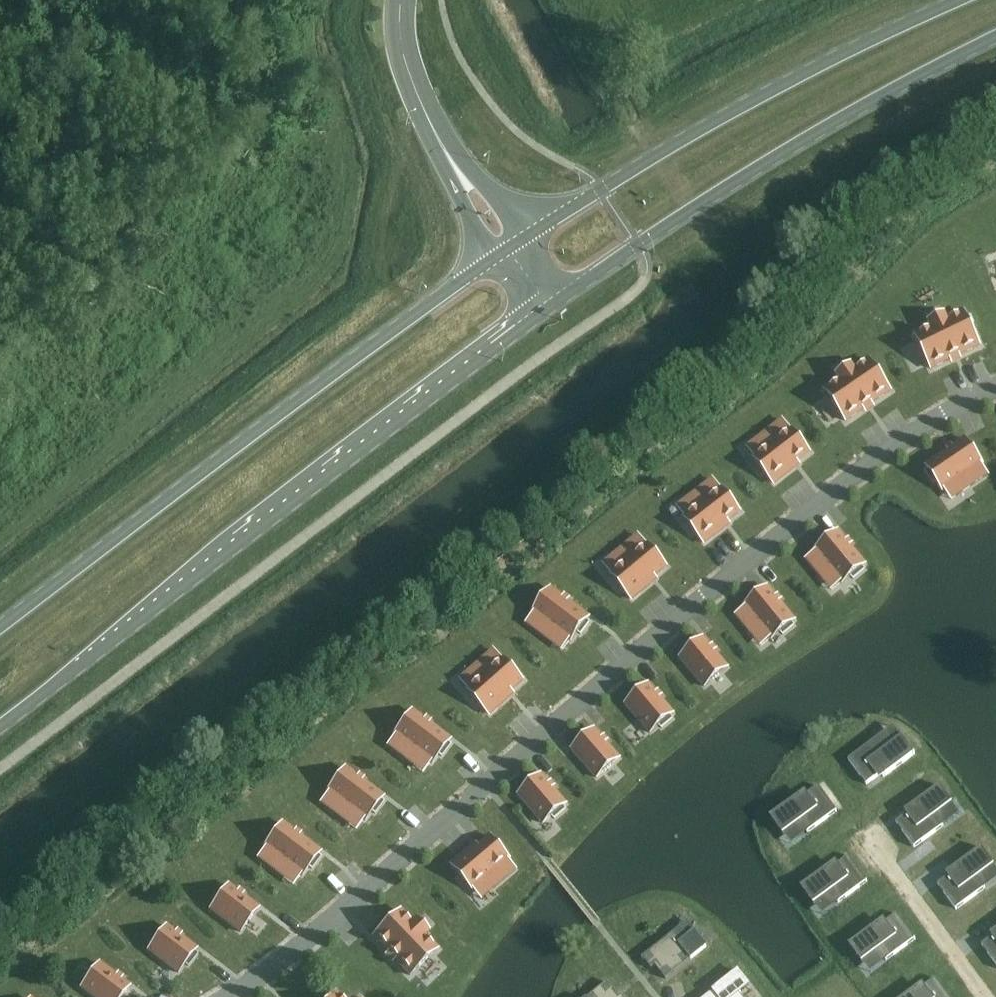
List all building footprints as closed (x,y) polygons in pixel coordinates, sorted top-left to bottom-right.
[(931,326),(915,334),(931,369),(950,359),(960,355),(979,345),(963,311),(946,319),(944,315),(929,322),(931,326)] [(839,379),(825,390),(846,421),(863,409),(872,403),(890,390),(869,359),(854,369),(851,366),(837,376),(839,379)] [(766,447),(755,456),(753,457),(774,484),(793,469),(791,466),(798,461),(809,452),(791,428),(789,429),(782,420),(759,438),(766,447)] [(928,468),(925,470),(933,482),(936,480),(943,490),(944,489),(964,476),(971,486),(987,474),(981,465),(982,464),(965,439),(953,447),(948,451),(926,466),(928,468)] [(697,506),(685,516),(684,517),(704,543),(724,528),(722,525),(728,520),(740,511),(721,488),(720,489),(712,479),(690,497),(697,506)] [(818,573),(827,565),(841,582),(842,583),(851,576),(853,579),(864,570),(862,567),(865,564),(850,546),(846,541),(838,531),(815,550),(816,552),(807,559),(818,573)] [(623,563),(612,573),(610,574),(632,599),(651,584),(649,581),(655,576),(666,566),(647,543),(645,544),(638,535),(615,554),(623,563)] [(747,629),(757,621),(770,638),(771,639),(780,632),(783,634),(794,625),(792,622),(795,620),(779,601),(775,596),(767,587),(744,606),(745,607),(736,615),(747,629)] [(543,635),(550,625),(569,640),(571,641),(578,632),(580,634),(589,622),(586,620),(589,617),(567,601),(562,597),(551,588),(533,612),(534,613),(527,623),(543,635)] [(703,638),(680,657),(705,686),(728,667),(714,652),(710,646),(703,638)] [(480,678),(468,688),(467,689),(489,714),(508,698),(506,695),(512,690),(523,680),(503,658),(501,659),(493,650),(472,669),(480,678)] [(648,684),(626,704),(650,733),(659,725),(661,728),(672,718),(670,716),(673,713),(660,698),(656,693),(648,684)] [(404,757),(411,748),(430,762),(431,763),(438,754),(441,756),(450,744),(447,742),(449,739),(428,723),(423,719),(411,710),(393,734),(395,735),(388,745),(404,757)] [(594,729),(572,749),(597,778),(619,758),(606,743),(602,738),(594,729)] [(878,740),(849,761),(867,786),(882,776),(884,779),(915,756),(902,739),(886,751),(878,740)] [(337,814),(344,805),(363,819),(365,820),(372,811),(374,813),(383,802),(380,799),(383,796),(361,780),(356,776),(345,768),(327,792),(328,793),(321,802),(337,814)] [(542,775),(519,794),(543,823),(552,816),(554,819),(565,809),(563,806),(566,804),(553,788),(549,783),(542,775)] [(802,795),(771,818),(784,835),(800,823),(808,834),(837,813),(819,788),(805,798),(802,795)] [(911,813),(897,824),(915,849),(944,827),(936,817),(952,805),(940,788),(909,810),(911,813)] [(274,869),(281,860),(300,874),(302,875),(309,866),(311,869),(320,857),(317,855),(320,852),(299,835),(293,832),(282,823),(264,847),(265,848),(258,857),(274,869)] [(474,889),(486,879),(493,888),(516,869),(508,860),(509,859),(490,836),(473,851),(470,848),(451,864),(473,890),(474,889)] [(953,875),(939,886),(957,911),(986,890),(978,879),(994,867),(981,850),(951,872),(953,875)] [(833,865),(802,888),(815,905),(831,894),(839,904),(868,883),(850,858),(835,869),(833,865)] [(210,909),(240,932),(258,908),(228,885),(210,909)] [(400,910),(373,936),(409,975),(437,949),(424,936),(428,932),(416,920),(413,923),(400,910)] [(881,923),(850,945),(863,963),(879,951),(887,962),(916,941),(898,916),(884,926),(881,923)] [(148,949),(178,972),(185,963),(188,965),(197,954),(194,952),(196,949),(166,926),(148,949)] [(688,937),(680,928),(642,958),(642,959),(643,958),(651,968),(655,965),(665,979),(689,960),(706,946),(695,932),(688,937)] [(983,946),(995,965),(995,937),(983,946)] [(99,963),(81,987),(94,996),(121,996),(129,986),(99,963)] [(716,988),(715,989),(716,990),(707,996),(744,996),(741,992),(752,983),(742,969),(717,989),(716,988)] [(907,996),(949,996),(936,980),(922,991),(920,987),(907,996)] [(620,994),(618,995),(607,982),(588,996),(622,996),(620,994)]
